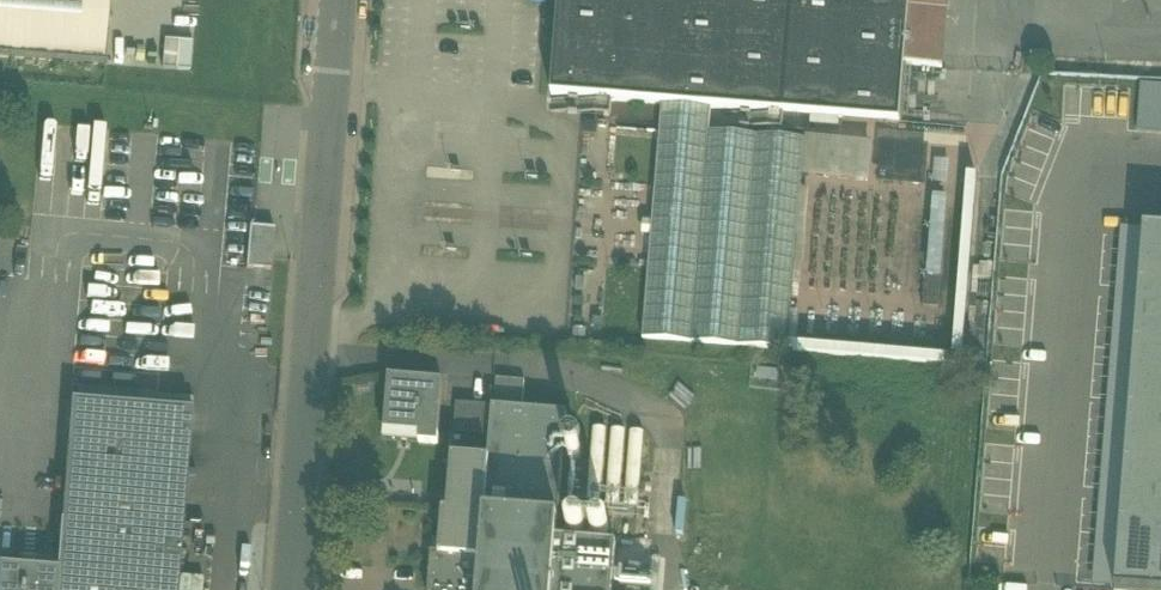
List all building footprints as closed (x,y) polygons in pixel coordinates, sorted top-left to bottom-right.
[(105,67),(110,0),(0,0),(0,58),(105,67)] [(663,107),(712,111),(843,121),(849,107),(897,126),(900,126),(905,67),(909,10),(910,0),(560,0),(552,98),(663,107)] [(909,10),(948,13),(949,0),(910,0),(909,10)] [(948,13),(909,10),(905,67),(943,70),(948,13)] [(162,39),(161,66),(190,66),(190,40),(162,39)] [(710,135),(712,111),(663,107),(643,341),(788,353),(789,345),(803,178),(805,142),(710,135)] [(843,121),(897,126),(849,107),(843,121)] [(806,138),(805,142),(803,178),(868,184),(872,144),(806,138)] [(949,162),(935,161),(934,185),(948,186),(949,162)] [(789,345),(788,353),(788,355),(961,369),(977,177),(967,176),(953,359),(789,345)] [(948,199),(933,197),(927,279),(941,280),(948,199)] [(250,228),(246,269),(271,271),(274,230),(250,228)] [(1144,230),(1114,589),(1160,589),(1160,231),(1144,230)] [(419,443),(438,444),(443,382),(389,378),(385,432),(420,434),(419,443)] [(496,379),(494,407),(522,410),(525,381),(496,379)] [(71,402),(59,546),(180,556),(192,412),(71,402)] [(454,433),(490,436),(492,408),(486,408),(486,406),(456,404),(454,433)] [(483,515),(478,589),(613,589),(617,547),(556,542),(566,413),(522,410),(494,407),(492,407),(492,408),(490,436),(488,461),(483,515)] [(420,434),(385,432),(384,440),(419,443),(420,434)] [(452,458),(448,512),(483,515),(488,461),(452,458)] [(688,502),(680,502),(677,535),(685,536),(688,502)] [(483,515),(448,512),(443,512),(440,548),(439,555),(431,554),(429,589),(478,589),(483,515)] [(180,556),(59,546),(57,573),(56,589),(177,589),(180,556)] [(57,573),(0,568),(0,589),(56,589),(57,573)]
